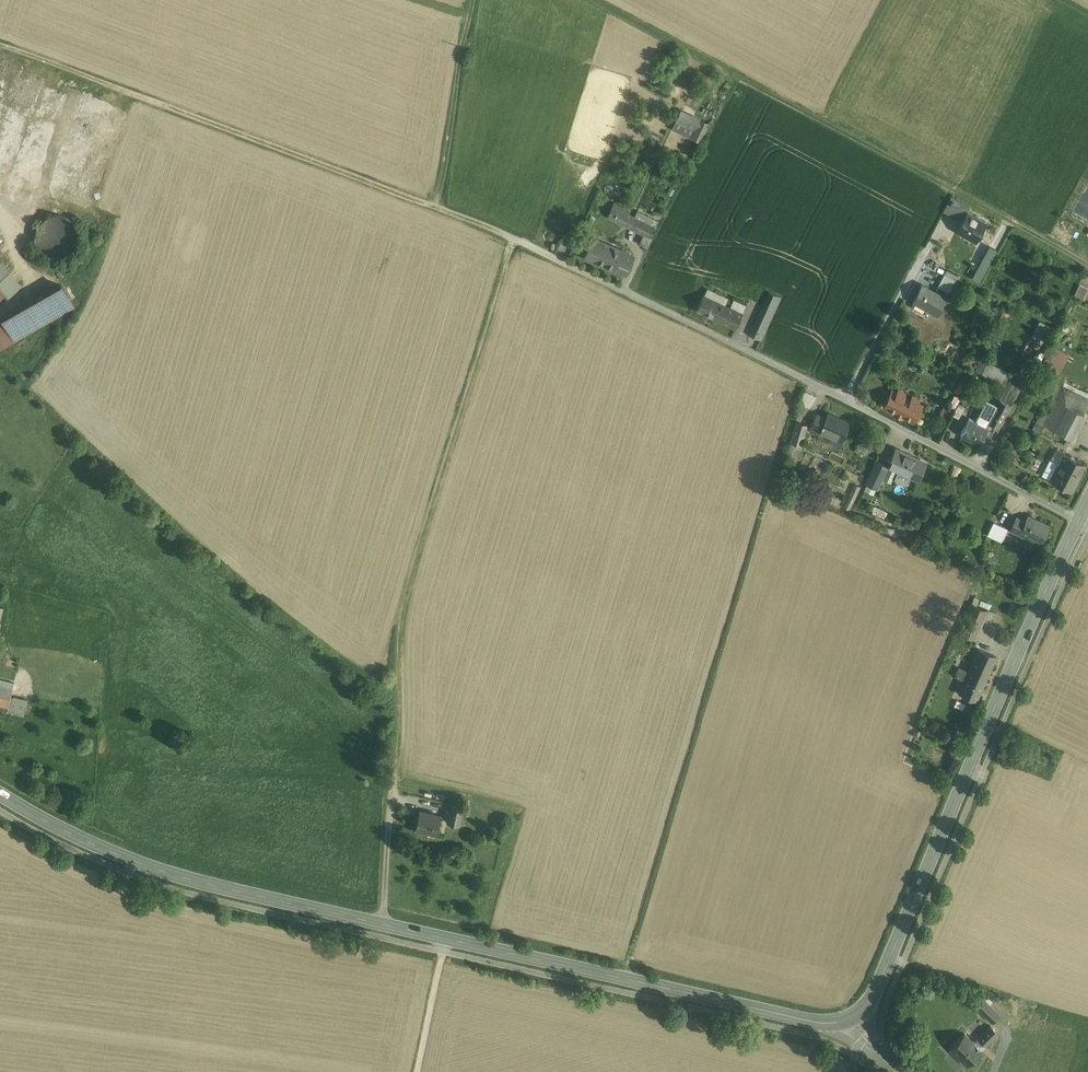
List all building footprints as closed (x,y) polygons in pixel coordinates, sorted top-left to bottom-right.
[(700,120),(681,111),(673,128),(692,137),(700,120)] [(970,207),(951,197),(943,211),(950,215),(956,203),(964,207),(969,210),(970,207)] [(956,203),(950,215),(957,219),(960,212),(964,207),(956,203)] [(613,205),(608,215),(612,218),(618,208),(613,205)] [(969,210),(964,207),(960,212),(965,215),(967,213),(969,210)] [(630,215),(618,208),(612,218),(625,225),(630,215)] [(658,222),(637,211),(634,217),(655,228),(658,222)] [(967,213),(965,215),(957,231),(965,235),(966,233),(976,238),(975,240),(976,241),(985,224),(967,213)] [(630,215),(625,225),(629,227),(634,217),(630,215)] [(45,220),(40,226),(38,234),(39,241),(42,248),(48,253),(56,255),(63,254),(70,251),(75,245),(77,238),(77,230),(73,223),(67,218),(60,216),(52,217),(45,220)] [(655,228),(634,217),(629,227),(644,235),(649,238),(650,237),(655,228)] [(649,238),(644,235),(639,243),(646,247),(651,238),(650,237),(649,238)] [(634,255),(593,238),(585,257),(626,274),(634,255)] [(990,246),(972,278),(979,282),(997,250),(990,246)] [(956,280),(945,273),(938,286),(949,292),(956,280)] [(1087,300),(1087,299),(1087,287),(1081,284),(1076,294),(1087,300)] [(945,298),(922,285),(913,301),(937,314),(945,298)] [(63,289),(6,321),(14,336),(71,304),(63,289)] [(728,297),(707,289),(704,295),(725,304),(728,297)] [(780,297),(769,293),(763,307),(774,312),(780,297)] [(704,295),(703,295),(697,311),(736,328),(743,312),(725,304),(704,295)] [(763,307),(751,336),(762,341),(774,312),(763,307)] [(1055,329),(1039,321),(1033,334),(1048,342),(1055,329)] [(1063,370),(1071,353),(1060,348),(1052,365),(1063,370)] [(981,361),(976,370),(982,373),(987,364),(981,361)] [(1012,375),(987,363),(987,364),(982,373),(1006,386),(1012,375)] [(1006,386),(999,400),(1010,405),(1010,406),(1014,397),(1015,398),(1024,379),(1013,373),(1012,375),(1006,386)] [(1061,382),(1053,398),(1056,400),(1082,413),(1087,401),(1087,395),(1061,382)] [(803,388),(797,400),(810,407),(816,395),(803,388)] [(906,393),(898,389),(896,392),(892,390),(884,407),(913,422),(922,405),(918,403),(919,400),(912,396),(909,400),(903,397),(906,393)] [(999,400),(997,404),(987,422),(989,423),(998,428),(1010,406),(1010,405),(999,400)] [(1082,413),(1056,400),(1047,418),(1043,424),(1045,425),(1072,439),(1085,414),(1082,413)] [(955,402),(946,444),(957,447),(967,404),(955,402)] [(990,410),(983,410),(977,422),(986,428),(989,423),(987,422),(997,404),(994,402),(990,410)] [(850,423),(828,413),(826,417),(817,413),(810,427),(820,431),(821,430),(842,440),(850,423)] [(1041,415),(1033,430),(1041,434),(1045,425),(1043,424),(1047,418),(1041,415)] [(977,422),(969,419),(961,435),(971,440),(978,443),(978,444),(987,428),(986,428),(977,422)] [(807,425),(797,421),(791,442),(801,445),(807,425)] [(926,463),(896,449),(887,466),(888,467),(897,471),(897,470),(918,480),(926,463)] [(1064,454),(1056,450),(1051,460),(1059,464),(1064,454)] [(1086,465),(1064,454),(1059,464),(1050,481),(1072,492),(1086,465)] [(887,466),(876,461),(870,473),(882,479),(888,467),(887,466)] [(803,475),(793,471),(791,477),(800,481),(803,475)] [(882,479),(870,473),(865,483),(877,489),(882,479)] [(855,484),(844,507),(850,510),(861,487),(855,484)] [(876,506),(874,512),(887,516),(889,510),(876,506)] [(1049,526),(1027,516),(1025,521),(1016,517),(1010,530),(1020,534),(1020,533),(1041,543),(1049,526)] [(1001,525),(993,522),(988,534),(995,537),(1001,525)] [(1008,529),(1001,525),(995,537),(1002,540),(1008,529)] [(991,602),(974,596),(971,603),(988,610),(991,602)] [(979,648),(959,692),(977,700),(996,656),(979,648)] [(0,680),(0,709),(7,711),(10,699),(14,683),(0,680)] [(28,701),(13,697),(13,699),(10,699),(7,711),(24,716),(28,701)] [(464,806),(452,803),(447,822),(460,824),(464,806)] [(441,815),(420,810),(416,828),(437,833),(441,815)] [(984,999),(976,1007),(982,1012),(989,1005),(984,999)] [(989,1005),(982,1012),(992,1022),(1000,1014),(989,1005)] [(991,1025),(978,1038),(978,1039),(985,1045),(986,1046),(998,1033),(991,1025)] [(974,1043),(964,1033),(949,1048),(967,1065),(982,1050),(981,1049),(974,1043)] [(985,1045),(978,1039),(974,1043),(981,1049),(985,1045)]
